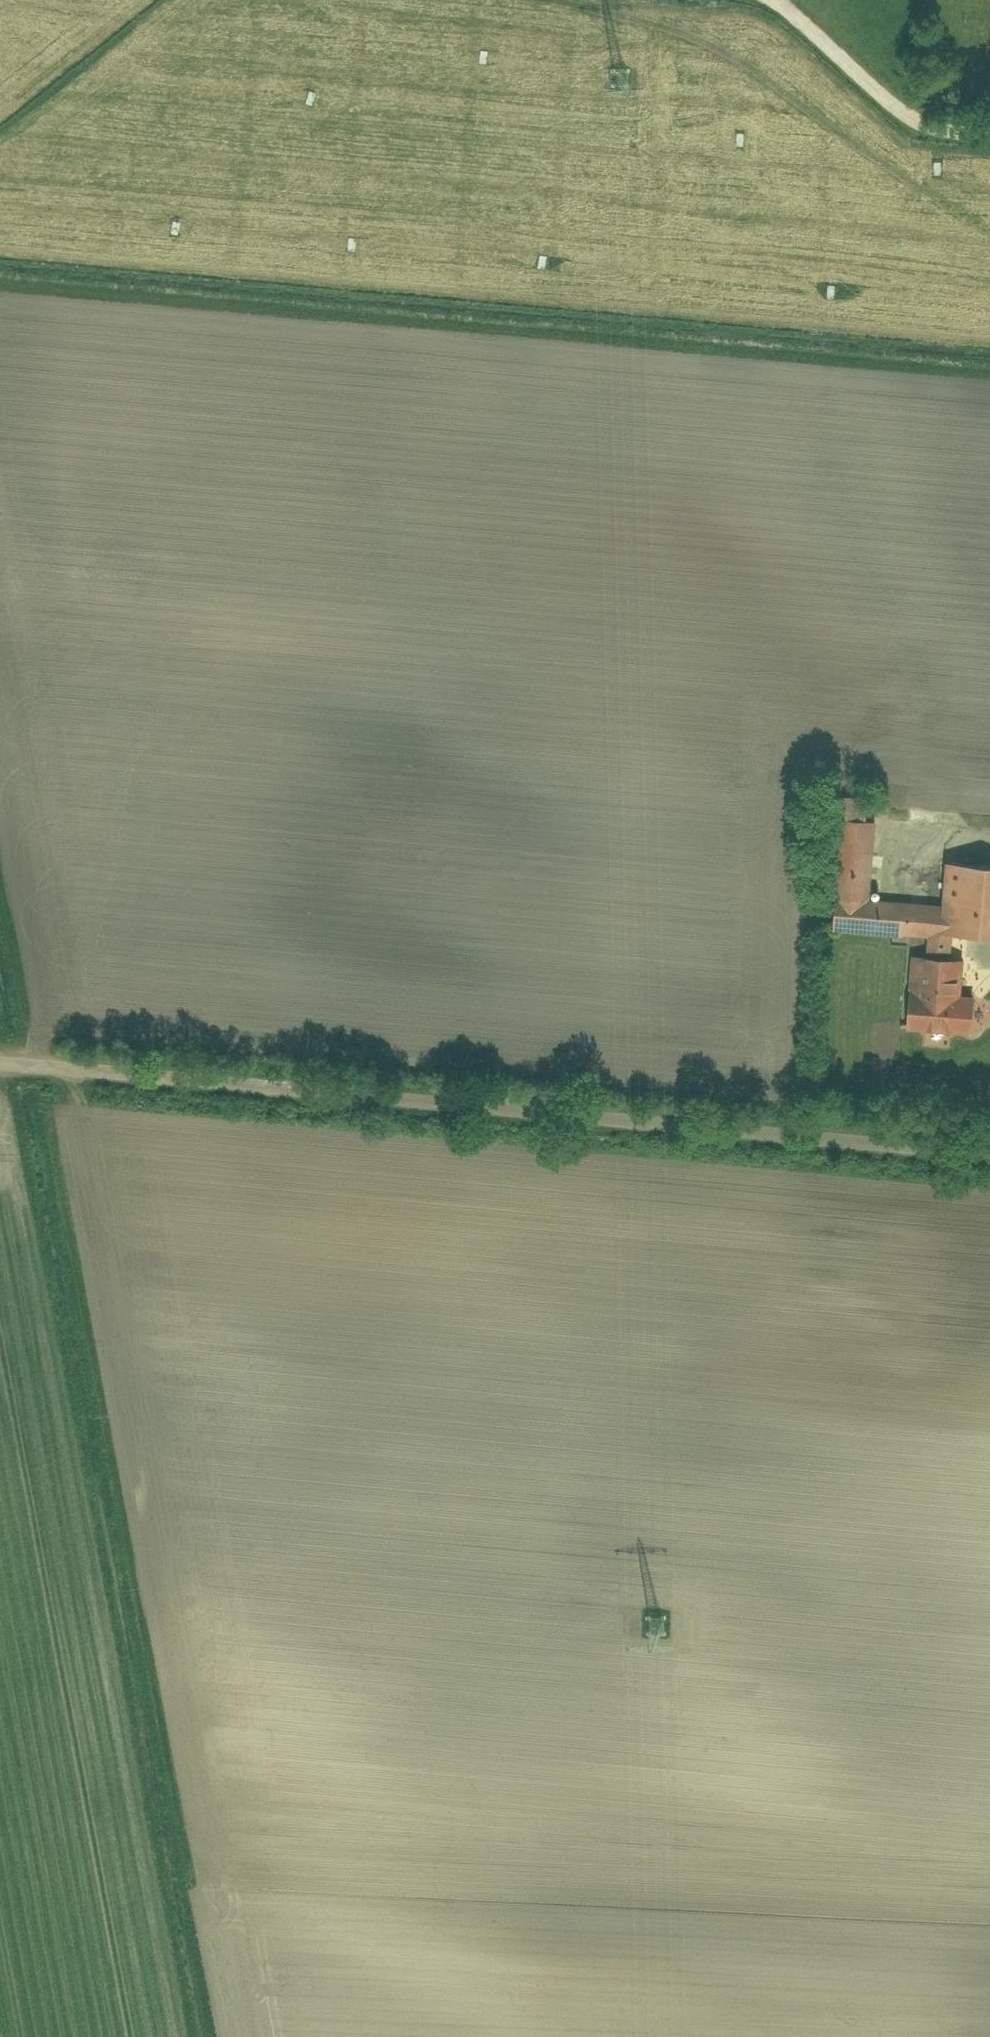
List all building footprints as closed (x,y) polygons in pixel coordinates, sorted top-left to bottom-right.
[(934,859),(930,902),(822,894),(819,929),(912,936),(911,952),(897,951),(891,1027),(965,1033),(969,982),(935,979),(939,931),(989,935),(989,863),(934,859)]
